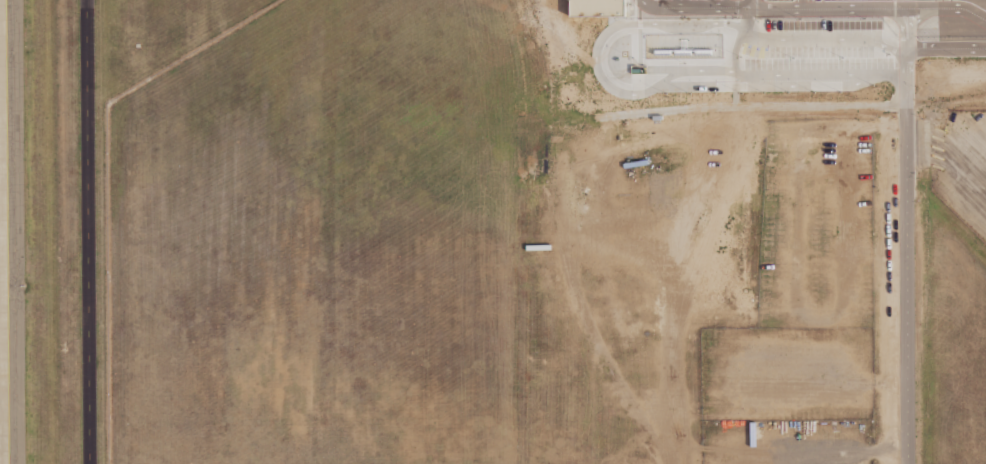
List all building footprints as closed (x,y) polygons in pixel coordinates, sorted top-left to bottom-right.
[(567,16),(622,16),(622,0),(567,0),(567,16)]
